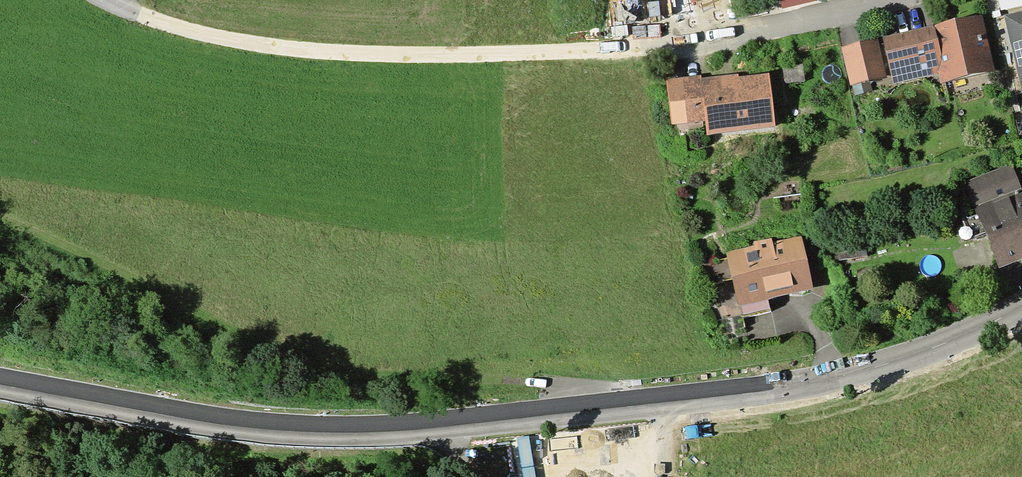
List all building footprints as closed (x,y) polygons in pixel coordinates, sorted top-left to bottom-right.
[(1011,18),(1021,65),(1021,15),(1011,18)] [(988,21),(891,43),(899,77),(901,86),(948,76),(950,86),(1000,75),(988,21)] [(859,86),(899,77),(891,43),(852,52),(859,86)] [(808,69),(787,71),(789,84),(809,82),(808,69)] [(773,74),(674,84),(679,126),(715,123),(716,135),(779,129),(773,74)] [(1009,269),(1021,263),(1021,169),(1021,167),(975,187),(1009,269)] [(804,244),(735,258),(745,309),(814,296),(804,244)] [(866,245),(838,249),(840,262),(868,258),(866,245)]
